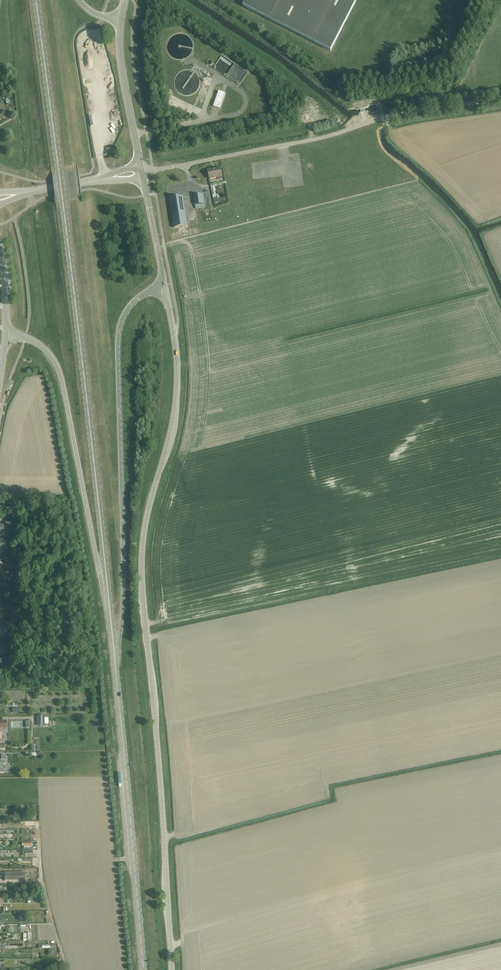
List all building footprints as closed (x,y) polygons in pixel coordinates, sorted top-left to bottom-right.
[(243,6),(330,51),(356,0),(246,0),(243,6)] [(216,100),(213,107),(220,109),(225,93),(219,91),(218,94),(217,93),(216,93),(216,95),(217,96),(216,99),(216,100)] [(105,133),(108,129),(111,131),(116,122),(111,119),(104,128),(105,129),(103,131),(105,133)] [(215,168),(208,170),(209,179),(217,177),(218,177),(219,180),(223,179),(222,176),(221,167),(217,168),(216,169),(215,169),(215,168)] [(205,204),(203,194),(194,196),(195,205),(196,209),(205,208),(204,204),(205,204)] [(174,228),(188,225),(183,196),(170,199),(174,228)] [(44,716),(37,716),(37,726),(45,726),(44,716)] [(25,872),(5,873),(5,881),(25,880),(25,872)]
